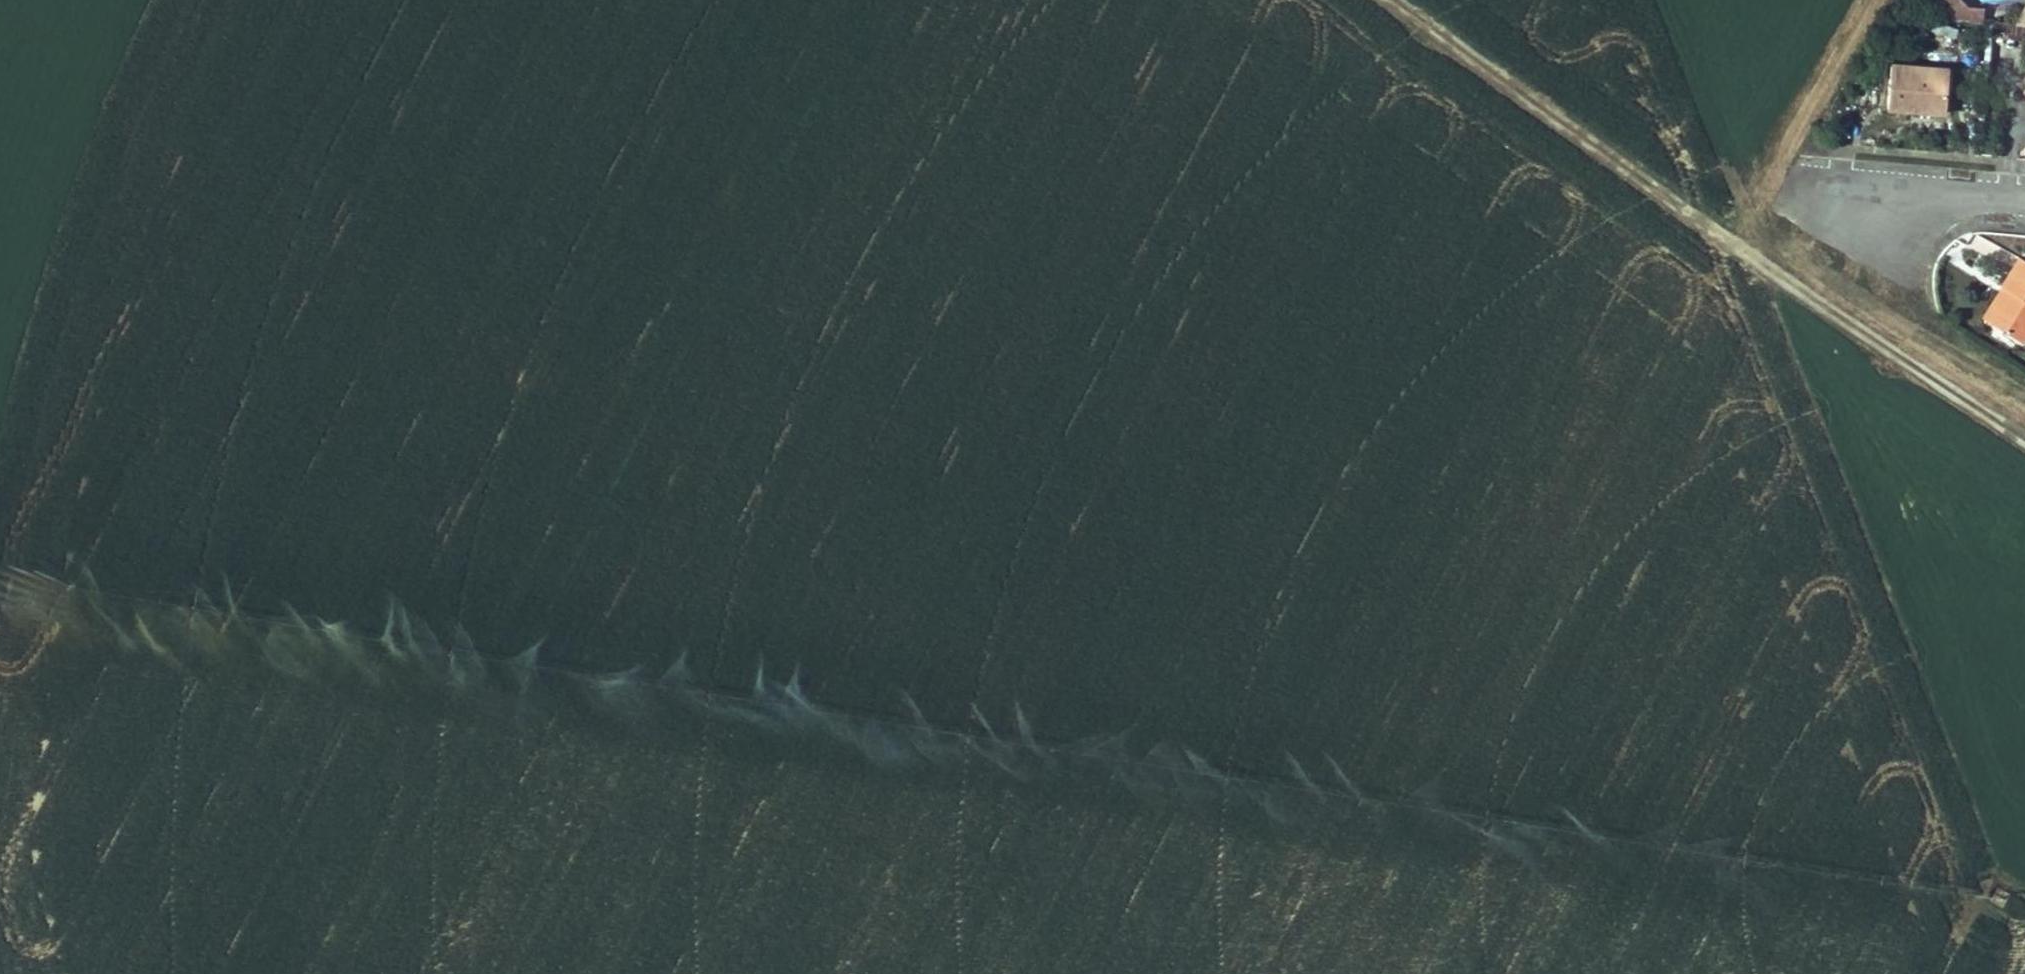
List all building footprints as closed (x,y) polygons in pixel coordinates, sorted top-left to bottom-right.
[(2013,24),(2024,25),(2024,5),(2013,24)] [(1890,67),(1885,110),(1943,114),(1947,73),(1890,67)] [(1990,324),(2021,345),(2024,339),(2024,263),(2020,259),(2001,288),(2010,294),(1990,324)] [(2010,294),(2001,288),(1980,318),(1990,324),(2010,294)]
